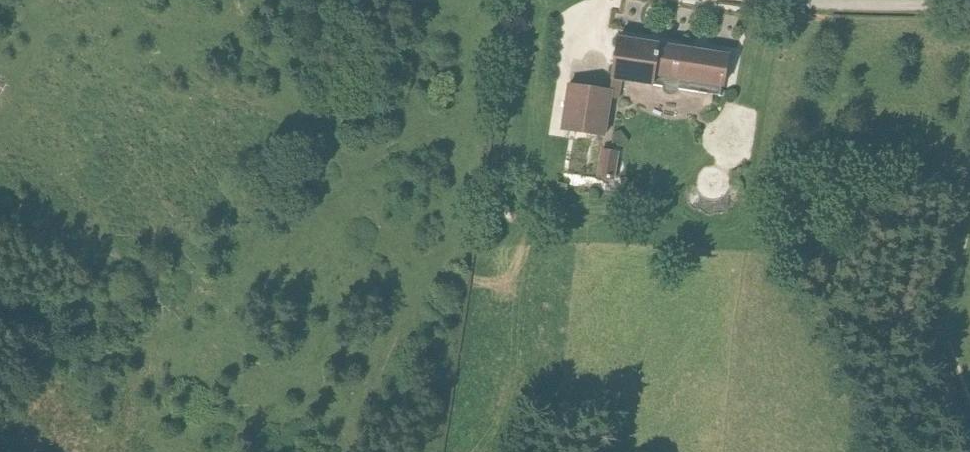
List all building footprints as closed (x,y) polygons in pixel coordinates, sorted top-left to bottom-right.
[(567,83),(560,130),(605,138),(612,98),(618,100),(620,83),(652,88),(653,86),(662,88),(662,91),(664,94),(667,96),(670,96),(673,95),(675,94),(677,92),(677,90),(720,97),(725,77),(728,57),(728,56),(727,55),(618,38),(609,90),(567,83)] [(601,149),(596,178),(614,181),(619,152),(601,149)]
